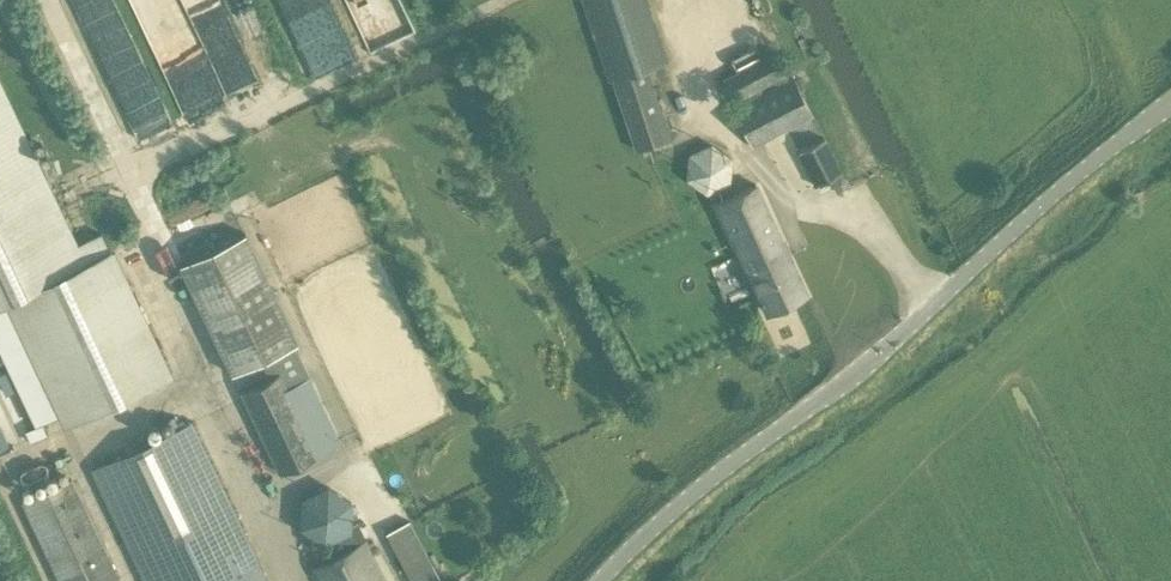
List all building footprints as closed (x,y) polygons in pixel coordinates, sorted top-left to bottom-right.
[(636,149),(671,138),(647,68),(666,62),(646,0),(583,0),(609,80),(613,78),(636,149)] [(773,51),(722,77),(736,103),(786,76),(773,51)] [(733,109),(753,146),(814,114),(794,76),(733,109)] [(0,92),(0,303),(9,299),(69,425),(169,378),(100,232),(72,246),(0,92)] [(800,151),(797,152),(814,186),(817,185),(842,172),(825,138),(800,151)] [(685,179),(706,194),(730,183),(732,158),(711,142),(688,153),(685,179)] [(833,177),(832,184),(836,193),(838,194),(841,195),(850,190),(851,187),(851,186),(847,177),(846,176),(841,173),(833,177)] [(757,184),(717,202),(767,313),(807,294),(757,184)] [(179,263),(232,374),(296,343),(243,232),(179,263)] [(240,392),(279,473),(318,455),(318,454),(340,444),(308,377),(286,388),(282,379),(279,373),(240,392)] [(93,469),(146,580),(266,580),(259,567),(190,423),(93,469)] [(22,503),(58,580),(118,580),(70,479),(22,503)] [(301,498),(299,527),(324,544),(328,542),(335,556),(365,541),(356,523),(351,525),(352,501),(327,485),(301,498)] [(411,580),(438,580),(440,580),(408,519),(385,531),(411,580)] [(312,568),(318,580),(384,580),(369,550),(374,547),(371,541),(366,544),(365,541),(335,556),(312,568)]
